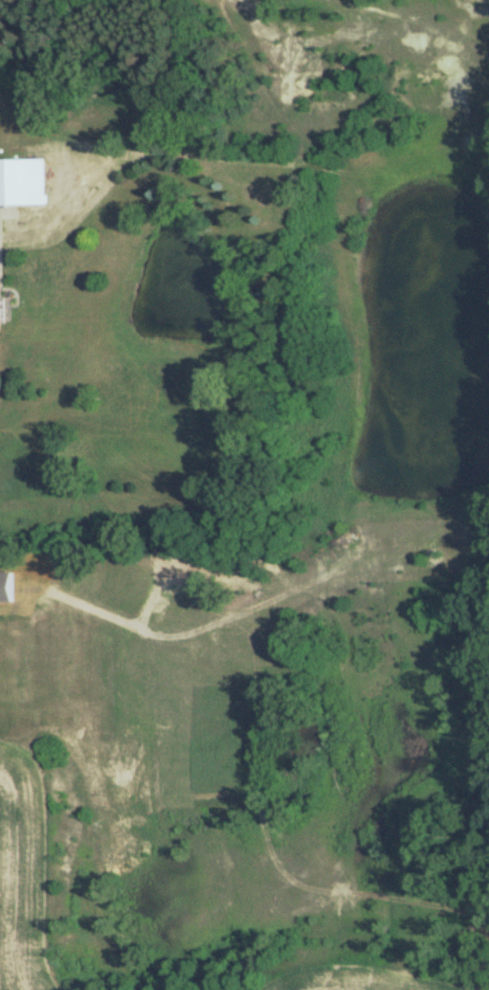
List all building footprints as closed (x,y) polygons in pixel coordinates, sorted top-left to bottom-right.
[(45,158),(0,158),(0,205),(45,205),(45,158)]
